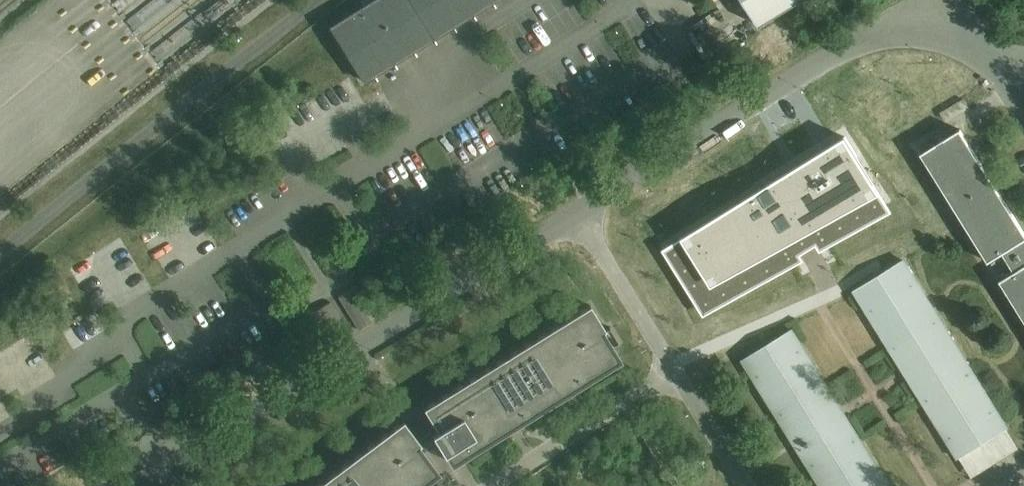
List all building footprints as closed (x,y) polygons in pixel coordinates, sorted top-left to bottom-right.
[(363,7),(330,27),(363,80),(493,0),(374,0),(373,0),(363,7)] [(760,26),(801,0),(744,0),(760,26)] [(937,143),(921,153),(988,261),(1004,252),(1015,270),(1000,280),(1023,318),(1023,232),(960,129),(937,143)] [(815,246),(884,203),(846,136),(668,246),(707,313),(799,256),(793,247),(809,237),(815,246)] [(903,260),(875,277),(854,290),(957,457),(958,456),(971,477),(1019,447),(1006,427),(1007,426),(903,260)] [(377,317),(357,285),(338,296),(358,329),(377,317)] [(350,334),(330,301),(311,313),(331,346),(350,334)] [(590,304),(423,407),(423,408),(437,430),(431,434),(444,454),(446,453),(452,463),(462,456),(463,457),(471,452),(467,447),(477,441),(479,446),(517,422),(518,423),(526,418),(523,413),(532,407),(534,411),(572,388),(573,389),(581,384),(578,379),(587,373),(589,377),(618,359),(601,332),(605,329),(590,304)] [(764,347),(743,360),(821,485),(889,485),(792,329),(764,347)] [(315,485),(418,485),(436,472),(417,446),(421,443),(403,420),(315,485)]
